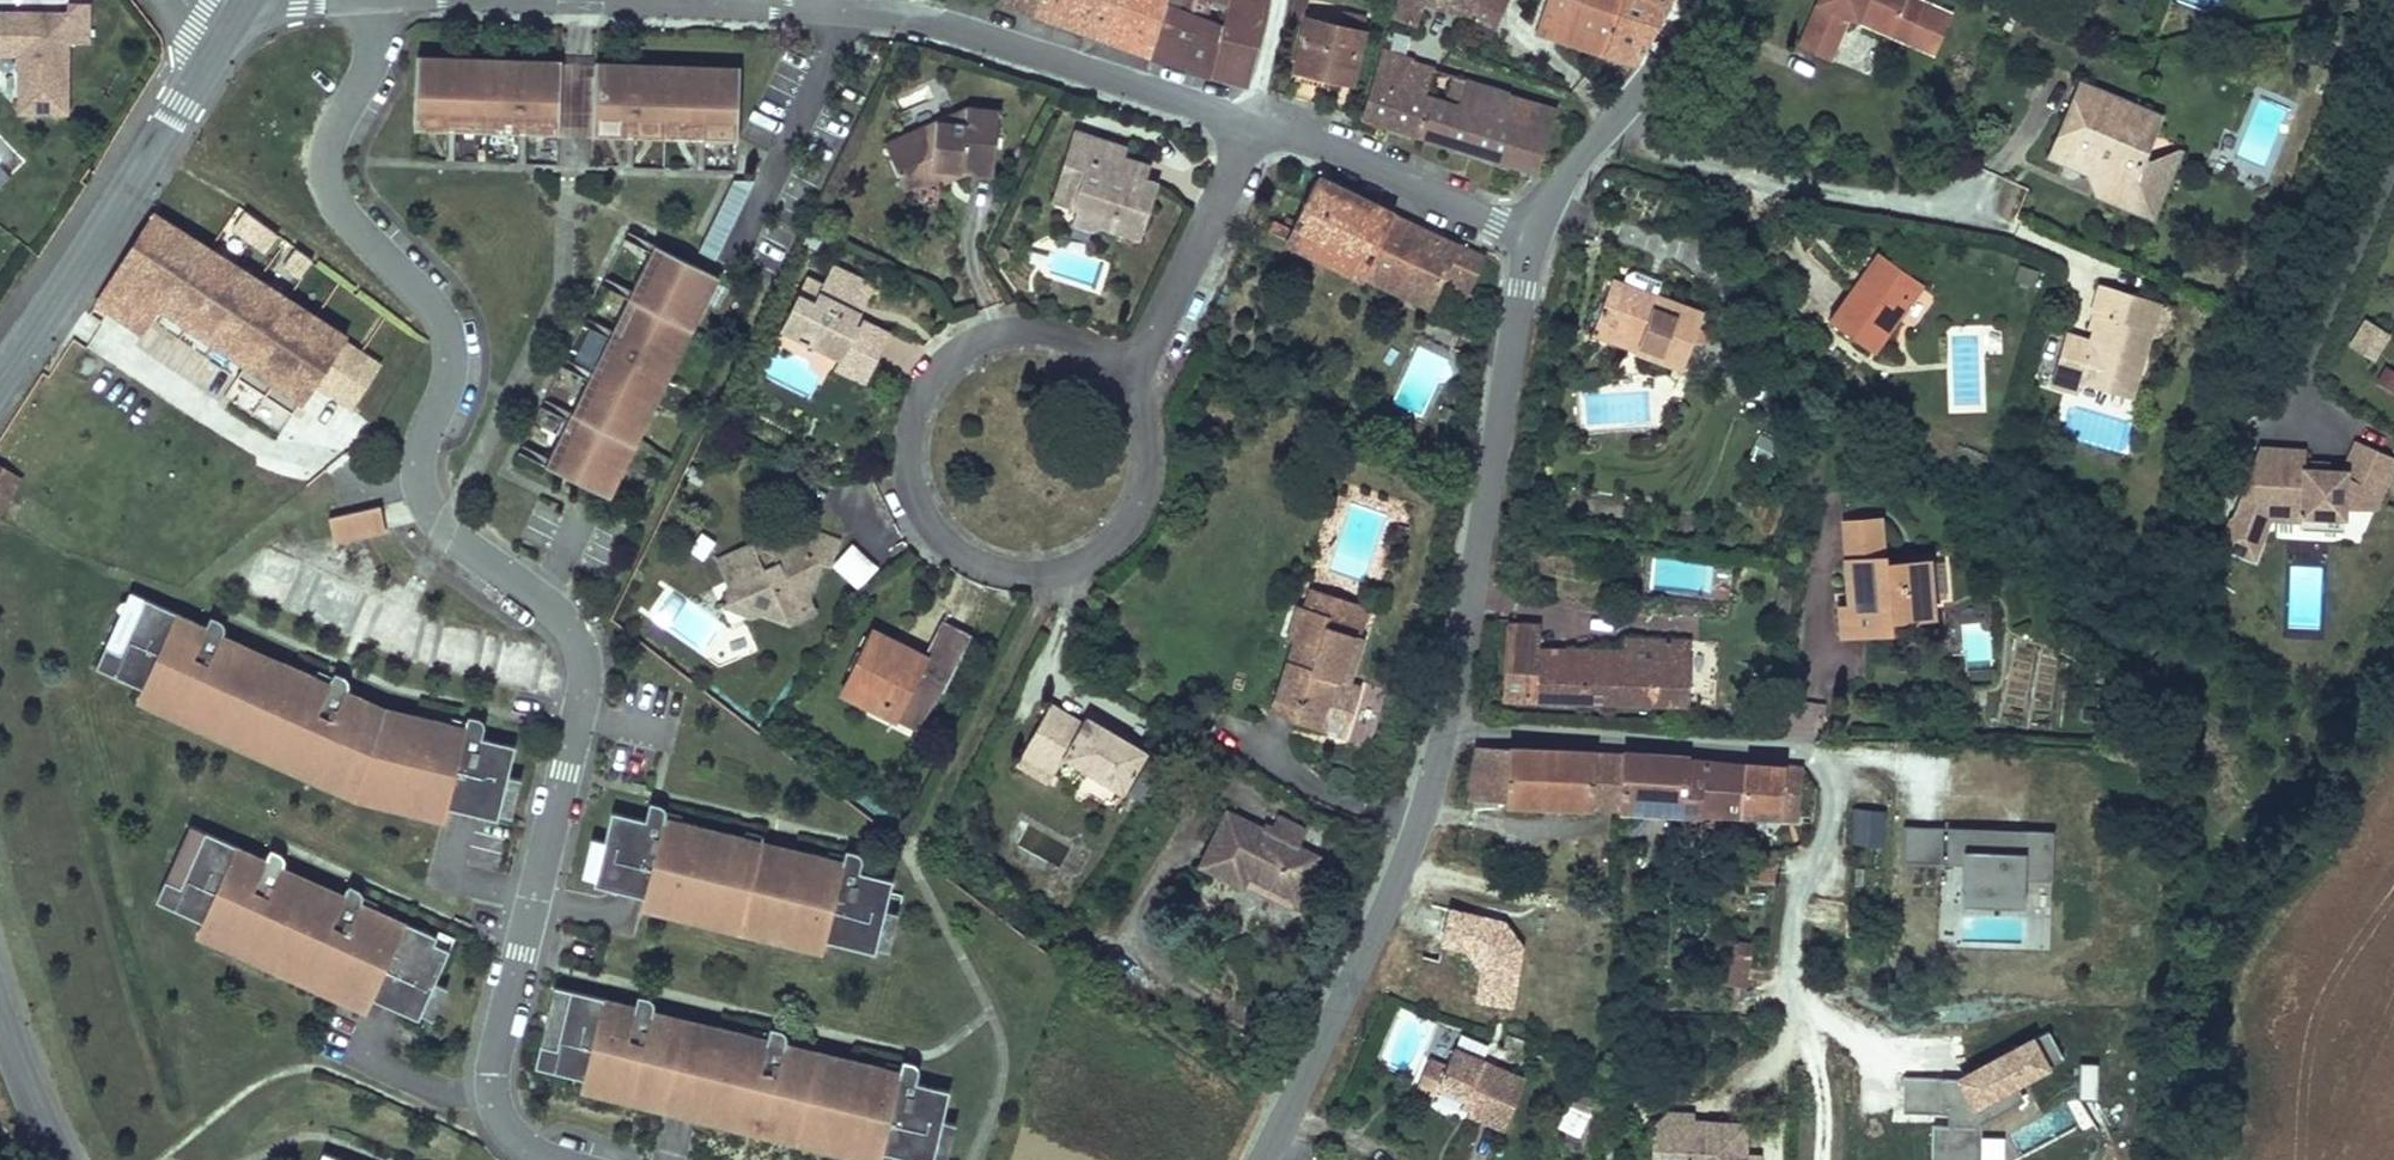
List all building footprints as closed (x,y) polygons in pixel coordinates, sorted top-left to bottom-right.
[(1040,0),(999,0),(1036,13),(1040,0)] [(1099,34),(1108,0),(1040,0),(1036,13),(1099,34)] [(1099,34),(1118,40),(1129,0),(1108,0),(1099,34)] [(1152,51),(1163,0),(1129,0),(1118,40),(1152,51)] [(1152,51),(1200,67),(1213,24),(1214,22),(1197,16),(1203,0),(1163,0),(1152,51)] [(1258,0),(1221,0),(1214,22),(1213,24),(1222,27),(1211,70),(1248,83),(1269,3),(1258,0)] [(1291,14),(1305,17),(1308,0),(1294,0),(1291,14)] [(1393,33),(1418,40),(1430,0),(1403,0),(1393,33)] [(1472,6),(1499,19),(1507,0),(1475,0),(1472,6)] [(1627,0),(1549,0),(1539,28),(1609,53),(1627,0)] [(1609,53),(1639,64),(1644,58),(1676,0),(1627,0),(1609,53)] [(1794,43),(1827,58),(1846,16),(1855,20),(1861,7),(1892,21),(1886,34),(1930,54),(1950,12),(1923,0),(1813,0),(1794,43)] [(67,44),(87,44),(88,6),(66,5),(65,13),(0,11),(0,53),(17,54),(15,112),(64,113),(67,44)] [(1861,7),(1855,20),(1886,34),(1892,21),(1861,7)] [(1370,16),(1350,11),(1345,28),(1310,18),(1296,68),(1352,83),(1370,16)] [(565,126),(569,53),(424,47),(420,119),(453,121),(461,121),(524,124),(533,124),(565,126)] [(598,127),(602,55),(569,53),(565,126),(598,127)] [(743,134),(747,62),(602,55),(598,127),(631,129),(640,129),(702,132),(711,133),(743,134)] [(1439,68),(1440,66),(1416,59),(1413,71),(1384,62),(1365,121),(1420,139),(1439,68)] [(1503,122),(1513,89),(1440,66),(1439,68),(1420,139),(1536,175),(1549,136),(1503,122)] [(2081,75),(2051,146),(2090,162),(2116,173),(2109,189),(2154,208),(2173,164),(2142,151),(2160,108),(2081,75)] [(897,92),(903,108),(933,97),(927,81),(897,92)] [(1559,103),(1513,89),(1503,122),(1549,136),(1559,103)] [(968,97),(884,133),(904,180),(939,165),(970,152),(970,162),(993,166),(1005,103),(968,97)] [(451,149),(453,121),(420,119),(419,148),(451,149)] [(460,150),(461,121),(453,121),(451,149),(460,150)] [(523,153),(524,124),(461,121),(460,150),(523,153)] [(531,153),(533,124),(524,124),(523,153),(531,153)] [(564,155),(565,126),(533,124),(531,153),(564,155)] [(1087,163),(1097,133),(1077,126),(1067,156),(1087,163)] [(630,158),(631,129),(598,127),(597,156),(630,158)] [(638,158),(640,129),(631,129),(630,158),(638,158)] [(701,161),(702,132),(640,129),(638,158),(701,161)] [(710,162),(711,133),(702,132),(701,161),(710,162)] [(742,163),(743,134),(711,133),(710,162),(742,163)] [(1130,143),(1097,133),(1087,163),(1083,174),(1072,180),(1081,201),(1076,215),(1097,223),(1103,221),(1145,233),(1162,182),(1150,178),(1136,173),(1132,164),(1125,161),(1127,153),(1130,143)] [(2142,151),(2173,164),(2181,141),(2177,139),(2142,151)] [(941,174),(970,162),(970,152),(939,165),(941,174)] [(1155,162),(1127,153),(1125,161),(1132,164),(1136,173),(1150,178),(1155,162)] [(1083,174),(1087,163),(1067,156),(1055,192),(1081,201),(1072,180),(1083,174)] [(2098,185),(2109,189),(2116,173),(2090,162),(2098,185)] [(720,251),(760,173),(739,172),(703,242),(720,251)] [(1272,235),(1364,277),(1393,213),(1318,180),(1298,223),(1288,218),(1283,229),(1276,226),(1272,235)] [(215,250),(157,212),(99,299),(122,315),(140,289),(164,305),(248,361),(243,368),(252,374),(247,381),(285,406),(290,398),(299,404),(303,398),(306,400),(317,383),(353,407),(381,365),(345,341),(347,338),(215,250)] [(1446,281),(1462,246),(1393,213),(1364,277),(1433,309),(1446,281)] [(275,241),(241,218),(229,235),(263,258),(275,241)] [(659,236),(633,223),(629,230),(655,243),(659,236)] [(635,281),(655,243),(629,230),(610,268),(635,281)] [(609,487),(721,268),(659,236),(655,243),(635,281),(631,289),(616,321),(612,328),(595,362),(591,370),(574,402),(570,410),(551,447),(547,455),(609,487)] [(1476,253),(1462,246),(1446,281),(1466,291),(1483,256),(1476,253)] [(1870,246),(1848,285),(1860,292),(1883,253),(1870,246)] [(1848,285),(1829,318),(1877,345),(1918,274),(1883,253),(1860,292),(1848,285)] [(310,265),(293,254),(281,271),(298,282),(310,265)] [(784,320),(846,350),(839,364),(865,377),(876,355),(892,323),(860,307),(875,276),(838,257),(828,277),(820,294),(801,285),(784,320)] [(810,267),(801,285),(820,294),(828,277),(810,267)] [(635,281),(610,268),(606,276),(631,289),(635,281)] [(616,321),(631,289),(606,276),(590,307),(616,321)] [(2131,390),(2158,292),(2104,277),(2096,305),(2103,307),(2100,321),(2095,337),(2067,329),(2053,378),(2080,386),(2083,376),(2131,390)] [(1604,279),(1591,323),(1635,337),(1631,348),(1680,362),(1696,306),(1604,279)] [(140,289),(122,315),(146,331),(164,305),(140,289)] [(1914,325),(1932,300),(1919,291),(1902,316),(1914,325)] [(2103,307),(2096,305),(2092,318),(2100,321),(2103,307)] [(612,328),(616,321),(590,307),(586,315),(612,328)] [(595,362),(612,328),(586,315),(569,348),(595,362)] [(2391,333),(2365,317),(2348,344),(2374,361),(2391,333)] [(1635,337),(1591,323),(1587,335),(1631,348),(1635,337)] [(595,362),(569,348),(565,356),(591,370),(595,362)] [(574,402),(591,370),(565,356),(548,389),(574,402)] [(2385,365),(2375,382),(2393,392),(2393,370),(2385,365)] [(252,374),(243,368),(238,375),(247,381),(252,374)] [(278,430),(291,411),(243,379),(230,399),(278,430)] [(574,402),(548,389),(544,397),(570,410),(574,402)] [(551,447),(570,410),(544,397),(525,434),(551,447)] [(290,398),(285,406),(294,412),(299,404),(290,398)] [(551,447),(525,434),(521,442),(547,455),(551,447)] [(2393,477),(2393,457),(2361,443),(2348,472),(2331,472),(2317,471),(2310,470),(2311,453),(2264,450),(2227,548),(2261,561),(2274,522),(2307,523),(2307,519),(2326,519),(2326,513),(2349,514),(2349,509),(2380,510),(2393,477)] [(19,479),(0,466),(0,505),(19,479)] [(385,528),(377,504),(327,520),(334,544),(385,528)] [(1839,515),(1845,553),(1879,548),(1873,510),(1839,515)] [(2348,534),(2349,514),(2326,513),(2326,519),(2307,519),(2307,523),(2307,532),(2348,534)] [(797,524),(788,544),(765,535),(717,552),(730,580),(737,582),(749,613),(758,609),(789,621),(815,612),(813,602),(826,566),(833,568),(843,542),(797,524)] [(705,559),(715,539),(699,531),(689,551),(705,559)] [(1834,600),(1839,631),(1885,624),(1883,611),(1931,603),(1931,602),(1946,599),(1937,550),(1923,553),(1923,551),(1881,558),(1879,548),(1845,553),(1853,597),(1834,600)] [(737,582),(730,580),(719,603),(746,614),(749,613),(737,582)] [(1322,617),(1329,596),(1307,589),(1301,610),(1322,617)] [(1282,641),(1290,643),(1267,715),(1324,733),(1355,635),(1351,634),(1360,606),(1329,596),(1322,617),(1301,610),(1293,608),(1282,641)] [(1883,611),(1885,624),(1933,616),(1931,603),(1883,611)] [(131,674),(151,618),(135,612),(115,668),(131,674)] [(470,798),(521,806),(522,801),(528,763),(532,732),(498,727),(500,714),(499,711),(498,709),(495,708),(492,707),(483,706),(481,717),(480,724),(465,722),(466,714),(432,709),(431,717),(393,711),(358,698),(361,688),(361,684),(360,682),(359,679),(356,678),(346,674),(343,685),(340,692),(326,687),(328,680),(296,668),(293,675),(229,653),(232,645),(233,641),(233,638),(231,634),(227,633),(218,629),(214,640),(151,618),(131,674),(115,668),(108,690),(155,707),(377,784),(470,798)] [(864,692),(896,709),(891,718),(912,729),(941,689),(971,634),(945,620),(924,658),(920,665),(887,646),(891,639),(874,630),(864,648),(861,646),(849,667),(854,669),(854,670),(842,692),(859,701),(864,692)] [(1514,623),(1510,695),(1694,706),(1696,662),(1697,639),(1634,635),(1633,646),(1632,663),(1545,658),(1546,640),(1547,625),(1514,623)] [(924,658),(891,639),(887,646),(920,665),(924,658)] [(1632,663),(1633,646),(1546,640),(1545,658),(1632,663)] [(1696,662),(1694,706),(1713,707),(1715,663),(1696,662)] [(340,692),(343,685),(328,680),(326,687),(340,692)] [(864,692),(859,701),(891,718),(896,709),(864,692)] [(1110,797),(1138,752),(1080,716),(1077,721),(1045,702),(1015,752),(1045,770),(1051,761),(1110,797)] [(377,784),(155,707),(151,720),(374,797),(468,811),(470,798),(377,784)] [(480,724),(481,717),(466,714),(465,722),(480,724)] [(1628,799),(1631,752),(1485,745),(1470,797),(1597,802),(1597,798),(1628,799)] [(1045,770),(1015,752),(1009,762),(1039,780),(1045,770)] [(1628,806),(1754,810),(1757,758),(1631,752),(1628,799),(1628,806)] [(1754,810),(1788,812),(1803,812),(1805,761),(1757,758),(1754,810)] [(873,946),(893,873),(860,864),(864,852),(864,851),(864,850),(864,848),(863,847),(862,846),(861,845),(860,845),(847,841),(842,859),(828,855),(830,848),(796,839),(794,846),(745,833),(747,826),(682,808),(680,815),(666,811),(669,799),(669,797),(669,795),(667,794),(652,788),(648,806),(614,797),(606,826),(600,825),(590,862),(595,863),(594,868),(643,882),(642,888),(739,915),(741,910),(873,946)] [(1886,812),(1854,809),(1851,842),(1883,844),(1886,812)] [(1261,842),(1223,818),(1192,865),(1232,891),(1240,878),(1285,906),(1310,867),(1287,852),(1296,837),(1273,822),(1261,842)] [(2054,832),(1906,829),(1906,862),(1966,864),(1965,904),(2024,905),(2025,879),(2053,880),(2054,832)] [(196,896),(212,901),(232,845),(216,839),(196,896)] [(413,995),(460,1012),(485,941),(469,935),(472,928),(407,906),(405,913),(391,908),(394,897),(394,893),(391,889),(379,884),(373,902),(310,880),(313,869),(311,861),(299,856),(294,867),(232,845),(212,901),(196,896),(188,918),(236,934),(413,995)] [(1781,850),(1758,848),(1755,877),(1779,879),(1781,850)] [(413,995),(236,934),(231,947),(408,1008),(413,995)] [(1733,941),(1731,966),(1769,968),(1770,944),(1733,941)] [(552,1031),(568,975),(552,971),(536,1027),(552,1031)] [(907,1064),(874,1055),(872,1062),(775,1035),(778,1027),(744,1018),(742,1025),(568,975),(552,1031),(536,1027),(529,1050),(577,1064),(575,1069),(658,1093),(660,1087),(691,1096),(690,1102),(870,1153),(872,1148),(914,1159),(922,1159),(923,1157),(929,1159),(940,1121),(934,1119),(942,1090),(917,1083),(919,1076),(905,1071),(907,1064)] [(1909,1079),(1907,1113),(1951,1113),(1951,1128),(1934,1127),(1932,1159),(1979,1159),(1981,1126),(2023,1100),(2017,1088),(2065,1060),(2049,1031),(1956,1082),(1909,1079)] [(1529,1081),(1487,1064),(1494,1048),(1461,1034),(1454,1051),(1448,1067),(1431,1060),(1419,1091),(1435,1097),(1439,1089),(1465,1100),(1460,1113),(1508,1132),(1529,1081)] [(2097,1064),(2081,1063),(2080,1099),(2096,1099),(2097,1064)] [(1743,1113),(1696,1110),(1696,1105),(1678,1104),(1677,1120),(1653,1119),(1650,1159),(1740,1159),(1743,1113)] [(1670,1104),(1653,1119),(1677,1120),(1678,1104),(1670,1104)] [(1750,1159),(1780,1159),(1780,1153),(1751,1152),(1750,1159)]
